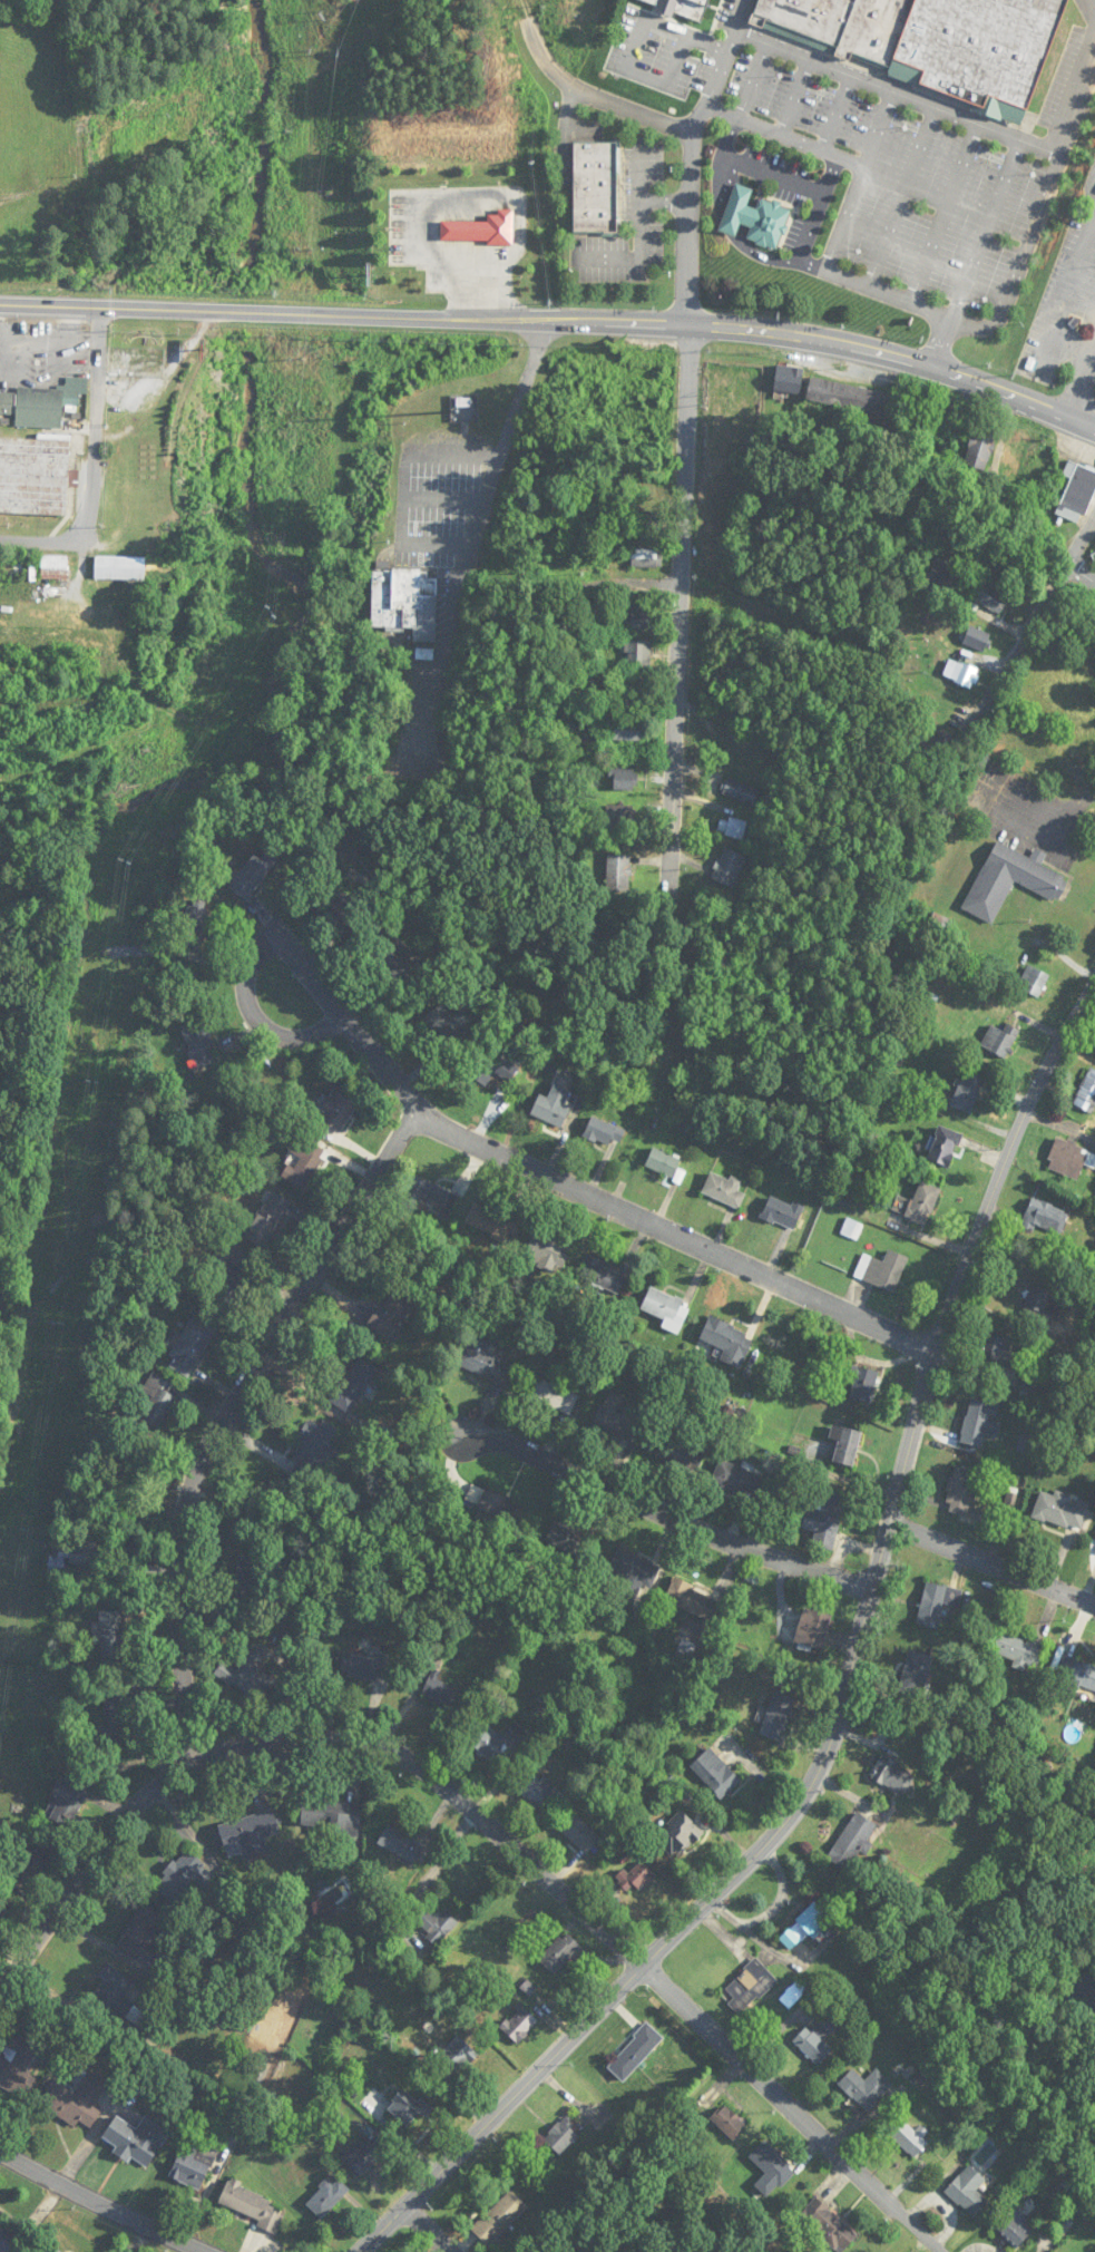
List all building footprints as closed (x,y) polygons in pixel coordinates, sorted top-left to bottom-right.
[(710,0),(637,0),(636,3),(703,23),(710,0)] [(900,52),(935,65),(929,80),(997,105),(1001,91),(1034,104),(1071,0),(919,0),(900,52)] [(573,233),(617,233),(617,142),(573,142),(573,233)] [(792,207),(760,197),(756,209),(748,206),(753,189),(734,184),(719,231),(736,237),(740,224),(751,228),(747,242),(778,252),(792,207)] [(487,221),(440,220),(439,242),(512,243),(512,211),(487,211),(487,221)] [(773,392),(800,396),(804,369),(777,365),(773,392)] [(87,393),(87,378),(67,378),(67,405),(77,405),(77,393),(87,393)] [(889,416),(893,394),(810,379),(806,401),(889,416)] [(61,429),(63,390),(17,388),(17,393),(0,392),(0,414),(17,415),(16,427),(61,429)] [(965,466),(987,472),(999,427),(976,421),(965,466)] [(68,474),(69,440),(0,438),(0,514),(67,515),(68,474)] [(1079,525),(1094,490),(1094,472),(1069,460),(1062,476),(1071,480),(1055,515),(1079,525)] [(640,539),(662,539),(662,511),(640,511),(640,539)] [(663,568),(663,550),(632,550),(632,568),(663,568)] [(41,580),(68,580),(68,557),(41,557),(41,580)] [(144,581),(144,557),(94,557),(94,581),(144,581)] [(436,580),(428,580),(428,571),(372,570),(371,627),(413,628),(412,642),(435,643),(436,580)] [(1005,595),(979,578),(968,595),(994,612),(1005,595)] [(630,627),(652,627),(652,611),(630,611),(630,627)] [(984,652),(990,634),(970,626),(963,644),(984,652)] [(651,641),(627,641),(627,667),(651,667),(651,641)] [(979,669),(957,662),(951,681),(972,688),(979,669)] [(654,701),(654,682),(619,682),(619,701),(654,701)] [(642,741),(642,721),(608,721),(608,741),(642,741)] [(613,791),(637,791),(637,769),(613,769),(613,791)] [(721,793),(753,807),(760,790),(729,776),(721,793)] [(606,826),(636,826),(636,805),(606,805),(606,826)] [(717,830),(741,841),(749,826),(725,815),(717,830)] [(1013,881),(1058,902),(1069,878),(1040,865),(1045,854),(1035,849),(1031,857),(994,841),(963,910),(994,924),(1013,881)] [(748,860),(726,848),(710,876),(732,889),(748,860)] [(254,854),(228,888),(247,902),(279,859),(267,850),(260,859),(254,854)] [(629,855),(607,855),(607,892),(629,892),(629,855)] [(929,928),(947,934),(952,920),(934,914),(929,928)] [(1017,987),(1039,998),(1050,976),(1028,965),(1017,987)] [(424,1019),(444,1041),(450,1036),(459,1047),(476,1032),(467,1022),(472,1019),(462,1008),(452,1017),(441,1004),(424,1019)] [(991,1025),(980,1046),(1006,1059),(1021,1031),(1006,1024),(1003,1030),(991,1025)] [(488,1049),(468,1074),(484,1087),(496,1072),(509,1082),(520,1068),(497,1049),(493,1054),(488,1049)] [(1091,1068),(1071,1103),(1091,1115),(1094,1107),(1094,1070),(1091,1068)] [(951,1106),(971,1113),(983,1078),(964,1072),(951,1106)] [(570,1092),(553,1085),(548,1098),(539,1094),(530,1115),(562,1129),(571,1108),(564,1105),(570,1092)] [(332,1128),(340,1134),(358,1106),(333,1090),(310,1124),(327,1135),(332,1128)] [(616,1150),(625,1131),(592,1116),(583,1135),(616,1150)] [(961,1134),(938,1125),(926,1160),(950,1168),(961,1134)] [(327,1151),(299,1134),(289,1150),(301,1157),(294,1167),(289,1164),(282,1177),(304,1190),(327,1151)] [(1078,1180),(1084,1165),(1094,1169),(1094,1153),(1056,1138),(1045,1167),(1078,1180)] [(681,1160),(653,1147),(645,1167),(673,1180),(681,1160)] [(739,1192),(742,1181),(708,1172),(702,1197),(741,1207),(744,1193),(739,1192)] [(404,1196),(415,1202),(419,1194),(447,1208),(454,1194),(415,1175),(404,1196)] [(893,1212),(928,1224),(940,1188),(920,1181),(913,1202),(898,1196),(893,1212)] [(291,1202),(272,1191),(245,1239),(264,1250),(291,1202)] [(803,1209),(771,1195),(761,1216),(794,1230),(803,1209)] [(1036,1226),(1059,1234),(1068,1212),(1031,1198),(1021,1227),(1034,1231),(1036,1226)] [(515,1221),(474,1202),(464,1224),(506,1243),(515,1221)] [(863,1228),(850,1219),(841,1230),(854,1240),(863,1228)] [(524,1254),(558,1271),(569,1248),(535,1231),(524,1254)] [(895,1293),(908,1257),(888,1250),(884,1261),(863,1253),(854,1277),(895,1293)] [(618,1295),(627,1275),(588,1257),(578,1277),(618,1295)] [(1053,1293),(1032,1286),(1023,1311),(1037,1316),(1039,1312),(1045,1314),(1053,1293)] [(691,1304),(651,1287),(641,1310),(681,1328),(691,1304)] [(190,1378),(217,1328),(194,1315),(166,1365),(190,1378)] [(700,1340),(724,1350),(720,1361),(741,1369),(754,1335),(708,1317),(700,1340)] [(493,1341),(471,1332),(457,1365),(508,1386),(516,1366),(487,1354),(493,1341)] [(1011,1365),(1018,1343),(987,1333),(980,1356),(1011,1365)] [(378,1367),(359,1355),(331,1401),(351,1413),(378,1367)] [(870,1404),(878,1372),(856,1366),(848,1398),(870,1404)] [(152,1397),(139,1419),(158,1430),(177,1398),(167,1392),(172,1384),(153,1372),(142,1391),(152,1397)] [(527,1398),(571,1415),(579,1394),(535,1377),(527,1398)] [(619,1414),(624,1397),(606,1390),(593,1428),(633,1441),(640,1421),(619,1414)] [(998,1404),(971,1398),(960,1443),(981,1448),(985,1434),(998,1438),(1002,1421),(994,1419),(998,1404)] [(337,1429),(323,1420),(320,1426),(309,1419),(297,1438),(311,1447),(306,1454),(325,1466),(336,1448),(328,1443),(337,1429)] [(833,1464),(856,1467),(859,1432),(836,1430),(833,1464)] [(655,1452),(693,1475),(705,1455),(667,1432),(655,1452)] [(754,1499),(763,1476),(720,1459),(711,1481),(754,1499)] [(978,1471),(956,1465),(943,1510),(965,1516),(978,1471)] [(1091,1504),(1055,1491),(1053,1495),(1041,1490),(1032,1517),(1080,1534),(1091,1504)] [(836,1551),(845,1496),(825,1493),(823,1502),(809,1499),(803,1530),(815,1532),(812,1547),(836,1551)] [(501,1514),(503,1496),(477,1494),(475,1512),(501,1514)] [(587,1559),(595,1538),(553,1522),(545,1543),(587,1559)] [(658,1567),(617,1549),(608,1570),(627,1579),(618,1597),(640,1607),(658,1567)] [(63,1558),(49,1558),(49,1574),(63,1575),(63,1558)] [(664,1602),(709,1621),(718,1599),(673,1579),(664,1602)] [(917,1626),(943,1631),(947,1608),(960,1610),(963,1590),(925,1583),(917,1626)] [(822,1654),(831,1616),(803,1609),(794,1648),(822,1654)] [(126,1661),(124,1612),(100,1613),(102,1662),(126,1661)] [(992,1654),(1037,1671),(1046,1646),(1000,1630),(992,1654)] [(218,1684),(245,1683),(246,1696),(270,1695),(269,1673),(259,1674),(258,1650),(241,1651),(241,1667),(217,1668),(218,1684)] [(933,1659),(909,1650),(897,1685),(921,1693),(933,1659)] [(1064,1657),(1054,1686),(1078,1694),(1080,1687),(1094,1692),(1094,1667),(1064,1657)] [(438,1680),(441,1673),(425,1667),(420,1680),(426,1682),(420,1698),(453,1712),(462,1690),(438,1680)] [(787,1707),(764,1707),(764,1739),(787,1739),(787,1707)] [(486,1726),(471,1747),(503,1771),(515,1754),(512,1752),(527,1732),(514,1723),(503,1739),(486,1726)] [(722,1800),(741,1781),(709,1749),(690,1768),(722,1800)] [(869,1780),(906,1797),(916,1774),(880,1757),(869,1780)] [(545,1776),(539,1782),(531,1774),(516,1790),(536,1811),(558,1789),(545,1776)] [(72,1826),(89,1787),(63,1775),(46,1815),(72,1826)] [(304,1801),(302,1831),(358,1834),(360,1804),(304,1801)] [(219,1825),(227,1859),(267,1848),(264,1838),(281,1834),(275,1811),(219,1825)] [(585,1856),(601,1840),(575,1813),(558,1829),(585,1856)] [(877,1826),(856,1813),(828,1858),(849,1871),(877,1826)] [(217,1876),(185,1850),(155,1887),(174,1903),(193,1880),(205,1890),(217,1876)] [(615,1879),(634,1898),(656,1877),(641,1861),(629,1873),(625,1869),(615,1879)] [(778,1938),(792,1952),(829,1916),(815,1902),(778,1938)] [(8,1911),(0,1903),(0,1920),(8,1911)] [(165,1919),(140,1905),(118,1944),(154,1965),(161,1953),(149,1946),(165,1919)] [(459,1924),(446,1911),(437,1919),(427,1909),(414,1922),(438,1945),(459,1924)] [(581,1947),(565,1932),(538,1959),(554,1974),(581,1947)] [(725,1988),(734,1998),(729,2003),(740,2016),(778,1981),(757,1958),(725,1988)] [(148,2016),(125,1999),(135,1984),(107,1963),(98,1976),(104,1981),(91,1998),(136,2032),(148,2016)] [(782,1996),(790,2004),(806,1990),(798,1982),(782,1996)] [(517,2045),(539,2023),(521,2005),(499,2027),(517,2045)] [(812,2033),(806,2027),(793,2041),(817,2065),(833,2050),(823,2040),(836,2026),(827,2017),(812,2033)] [(603,2069),(621,2085),(663,2038),(645,2022),(603,2069)] [(9,2031),(0,2052),(0,2087),(24,2097),(34,2076),(27,2073),(40,2045),(9,2031)] [(458,2074),(477,2055),(459,2036),(440,2055),(458,2074)] [(865,2081),(853,2069),(838,2084),(867,2113),(894,2086),(877,2069),(865,2081)] [(75,2127),(79,2122),(91,2129),(102,2112),(94,2107),(107,2086),(89,2075),(77,2094),(57,2082),(42,2107),(75,2127)] [(411,2128),(426,2106),(400,2089),(386,2112),(411,2128)] [(710,2119),(734,2139),(747,2124),(723,2104),(710,2119)] [(146,2171),(170,2132),(145,2116),(137,2130),(116,2116),(102,2138),(117,2148),(115,2151),(146,2171)] [(580,2133),(564,2118),(543,2139),(558,2155),(580,2133)] [(928,2143),(906,2122),(892,2136),(913,2158),(928,2143)] [(387,2151),(368,2131),(341,2158),(360,2178),(387,2151)] [(212,2164),(196,2157),(202,2145),(186,2138),(169,2178),(201,2191),(212,2164)] [(766,2174),(754,2185),(769,2200),(797,2172),(765,2140),(749,2157),(766,2174)] [(977,2190),(986,2181),(970,2165),(945,2190),(972,2218),(989,2202),(977,2190)] [(305,2203),(321,2220),(350,2190),(339,2179),(332,2186),(327,2181),(305,2203)] [(283,2216),(267,2211),(272,2197),(227,2181),(218,2205),(279,2227),(283,2216)] [(527,2207),(510,2190),(471,2229),(489,2246),(527,2207)] [(857,2236),(817,2197),(798,2217),(833,2251),(842,2251),(857,2236)] [(1017,2248),(1036,2227),(1016,2210),(998,2230),(1017,2248)] [(21,2241),(0,2225),(0,2251),(13,2251),(21,2241)] [(51,2243),(40,2251),(58,2251),(51,2243)] [(605,2243),(595,2251),(614,2251),(605,2243)]
